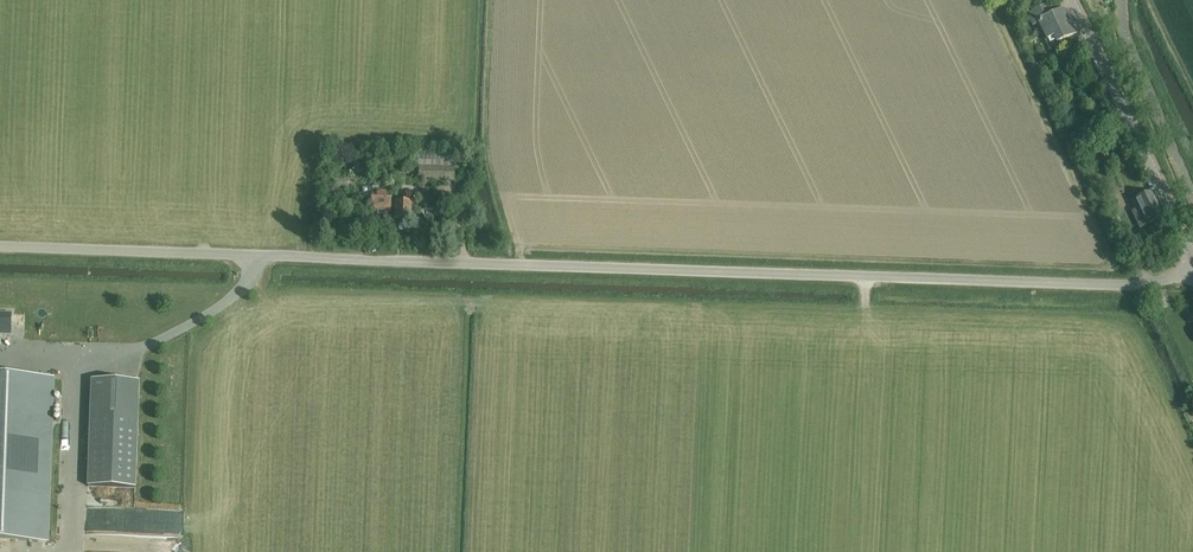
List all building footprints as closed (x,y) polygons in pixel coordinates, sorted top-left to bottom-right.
[(1048,49),(1071,38),(1075,36),(1064,12),(1053,17),(1048,7),(1027,16),(1033,28),(1039,25),(1046,40),(1044,41),(1048,49)] [(1105,146),(1093,152),(1096,159),(1109,153),(1105,146)] [(456,168),(420,167),(419,182),(455,183),(456,168)] [(392,192),(380,192),(380,187),(371,186),(371,211),(377,212),(377,214),(385,214),(385,212),(391,212),(392,192)] [(1141,229),(1144,227),(1164,218),(1151,193),(1133,202),(1137,211),(1133,213),(1141,229)] [(412,204),(410,204),(411,194),(403,194),(402,204),(396,204),(395,223),(399,223),(399,231),(400,232),(405,232),(407,231),(408,223),(411,223),(412,204)] [(11,315),(0,314),(0,335),(10,336),(11,315)] [(55,379),(0,377),(0,542),(49,544),(55,379)] [(136,489),(139,382),(91,381),(87,487),(136,489)]
